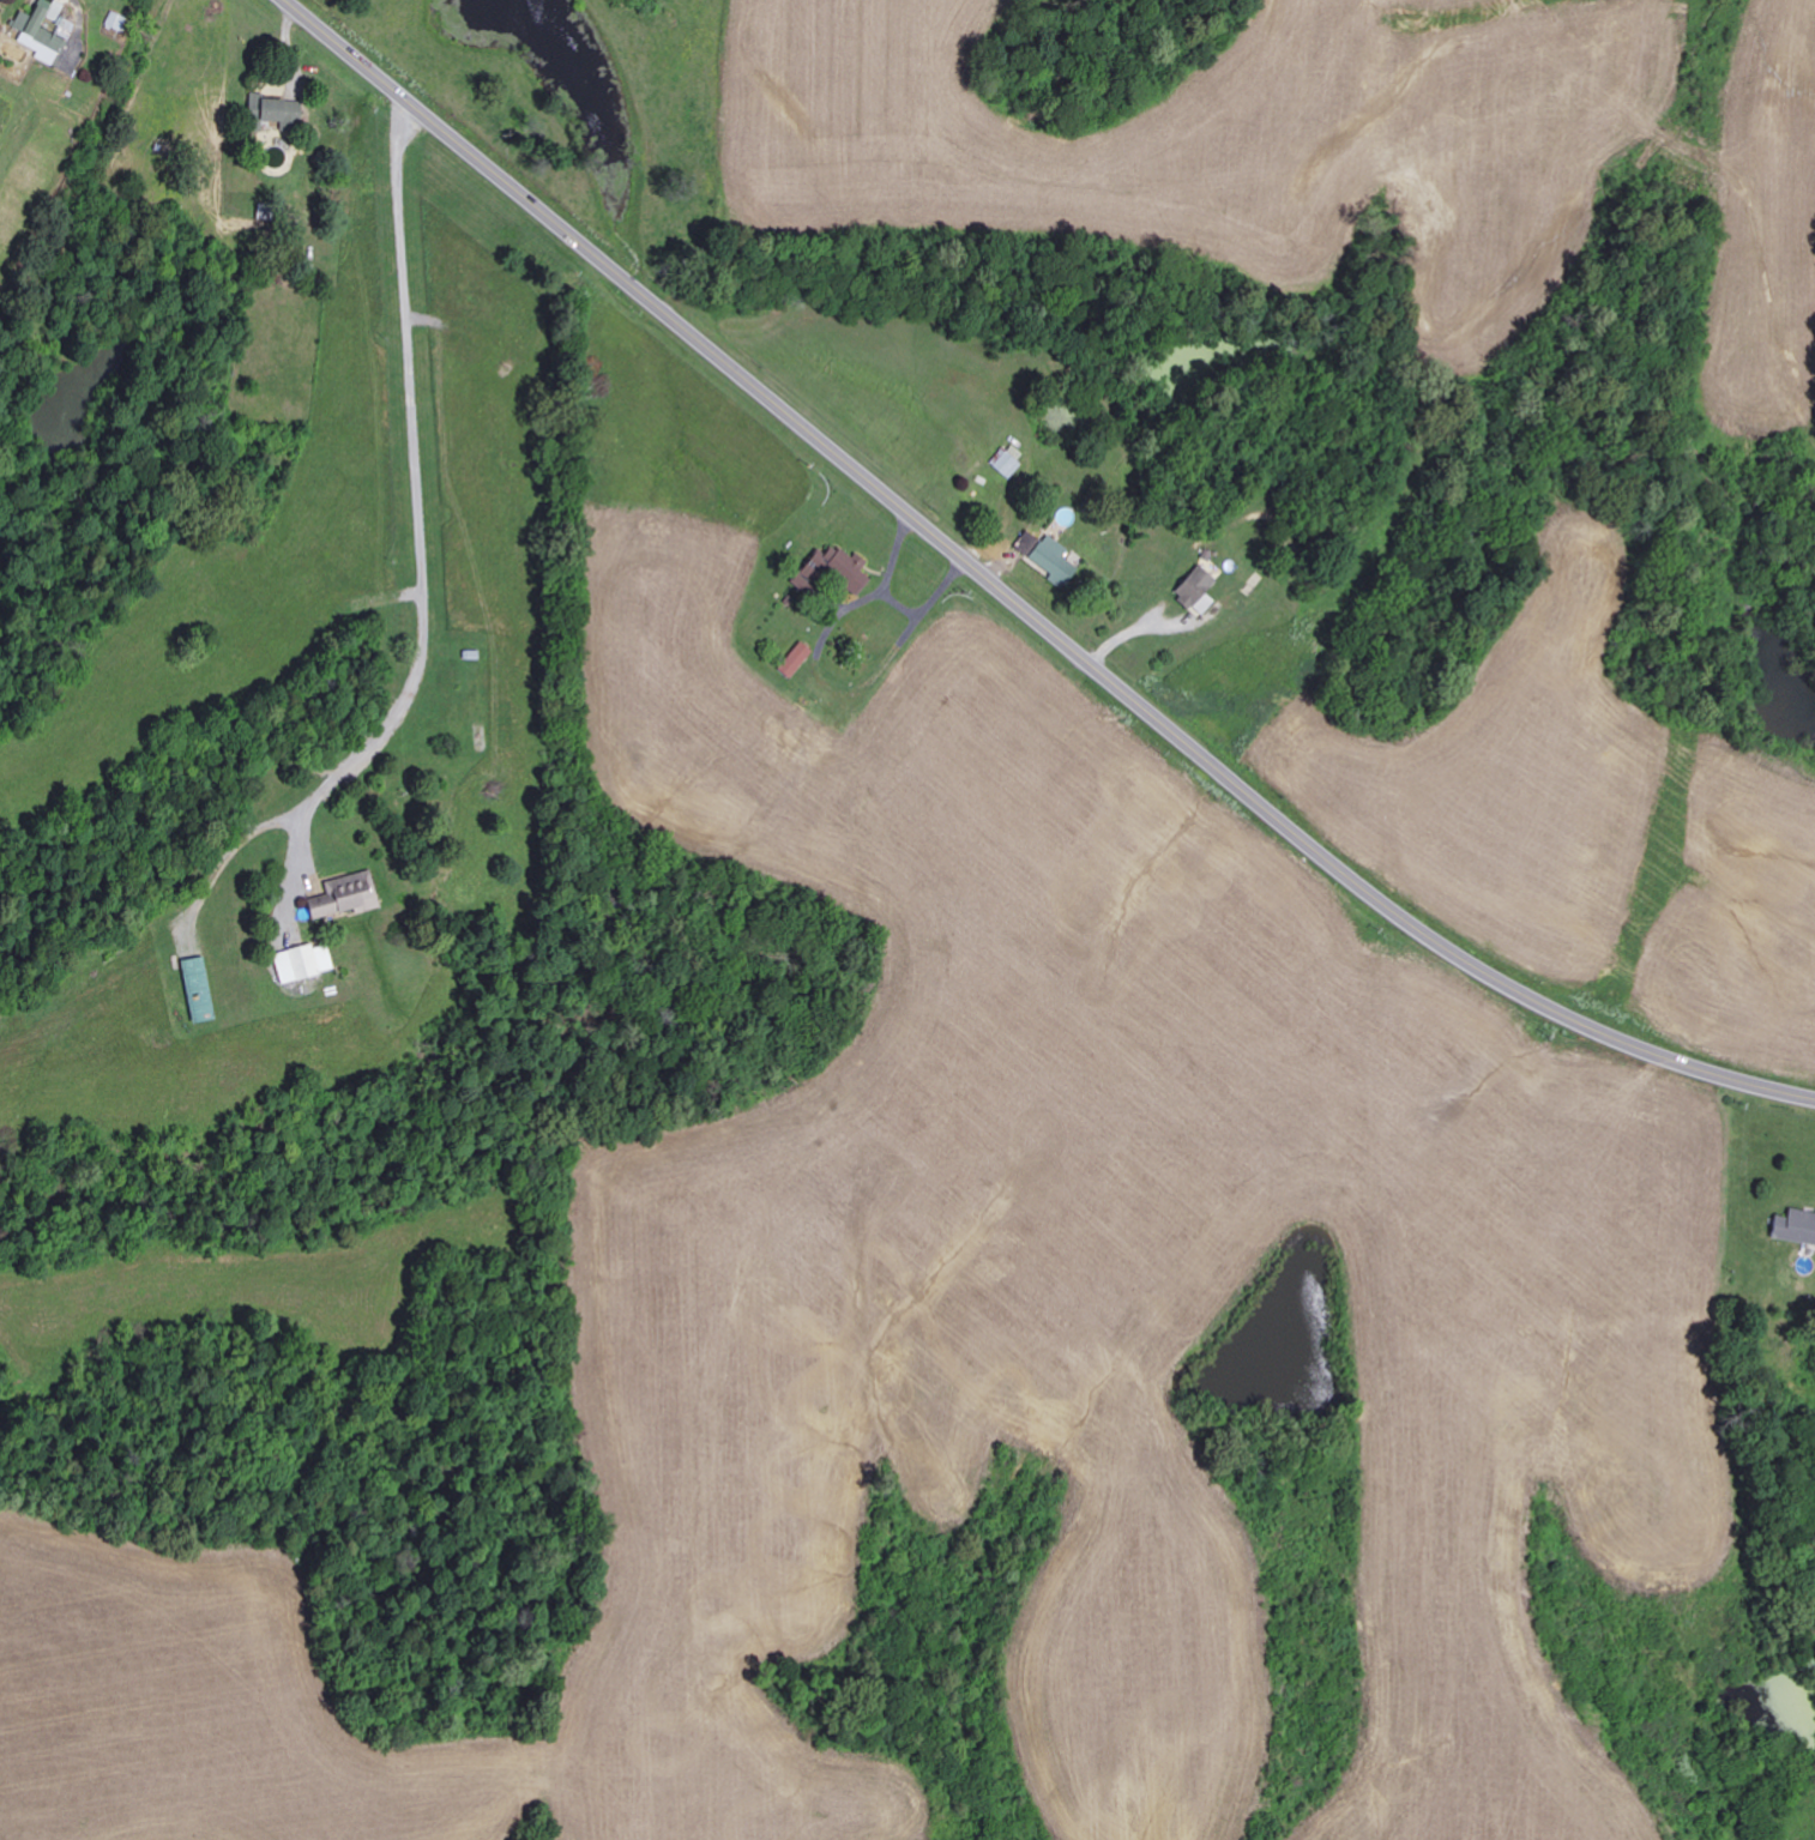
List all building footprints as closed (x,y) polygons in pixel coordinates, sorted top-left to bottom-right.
[(63,17),(67,7),(50,0),(41,0),(35,16),(23,11),(16,28),(25,32),(21,43),(39,51),(36,59),(59,68),(77,23),(63,17)] [(123,33),(129,18),(112,12),(107,27),(123,33)] [(267,100),(267,94),(255,94),(255,122),(284,122),(284,130),(305,130),(305,100),(267,100)] [(991,465),(1011,481),(1025,464),(1006,448),(991,465)] [(1018,549),(1032,557),(1043,540),(1028,532),(1018,549)] [(1073,550),(1049,535),(1033,561),(1055,575),(1051,581),(1066,591),(1082,568),(1067,559),(1073,550)] [(795,584),(811,596),(834,568),(853,583),(866,565),(840,544),(830,557),(821,550),(795,584)] [(1217,602),(1209,595),(1221,582),(1204,566),(1177,595),(1193,610),(1196,607),(1205,615),(1217,602)] [(816,652),(804,642),(781,669),(794,679),(816,652)] [(383,905),(374,871),(327,883),(330,895),(311,901),(317,923),(383,905)] [(285,984),(338,972),(332,945),(318,949),(317,945),(278,954),(285,984)] [(196,1025),(217,1022),(208,959),(186,962),(196,1025)] [(1793,1212),(1793,1219),(1778,1218),(1777,1243),(1814,1245),(1814,1213),(1793,1212)]
